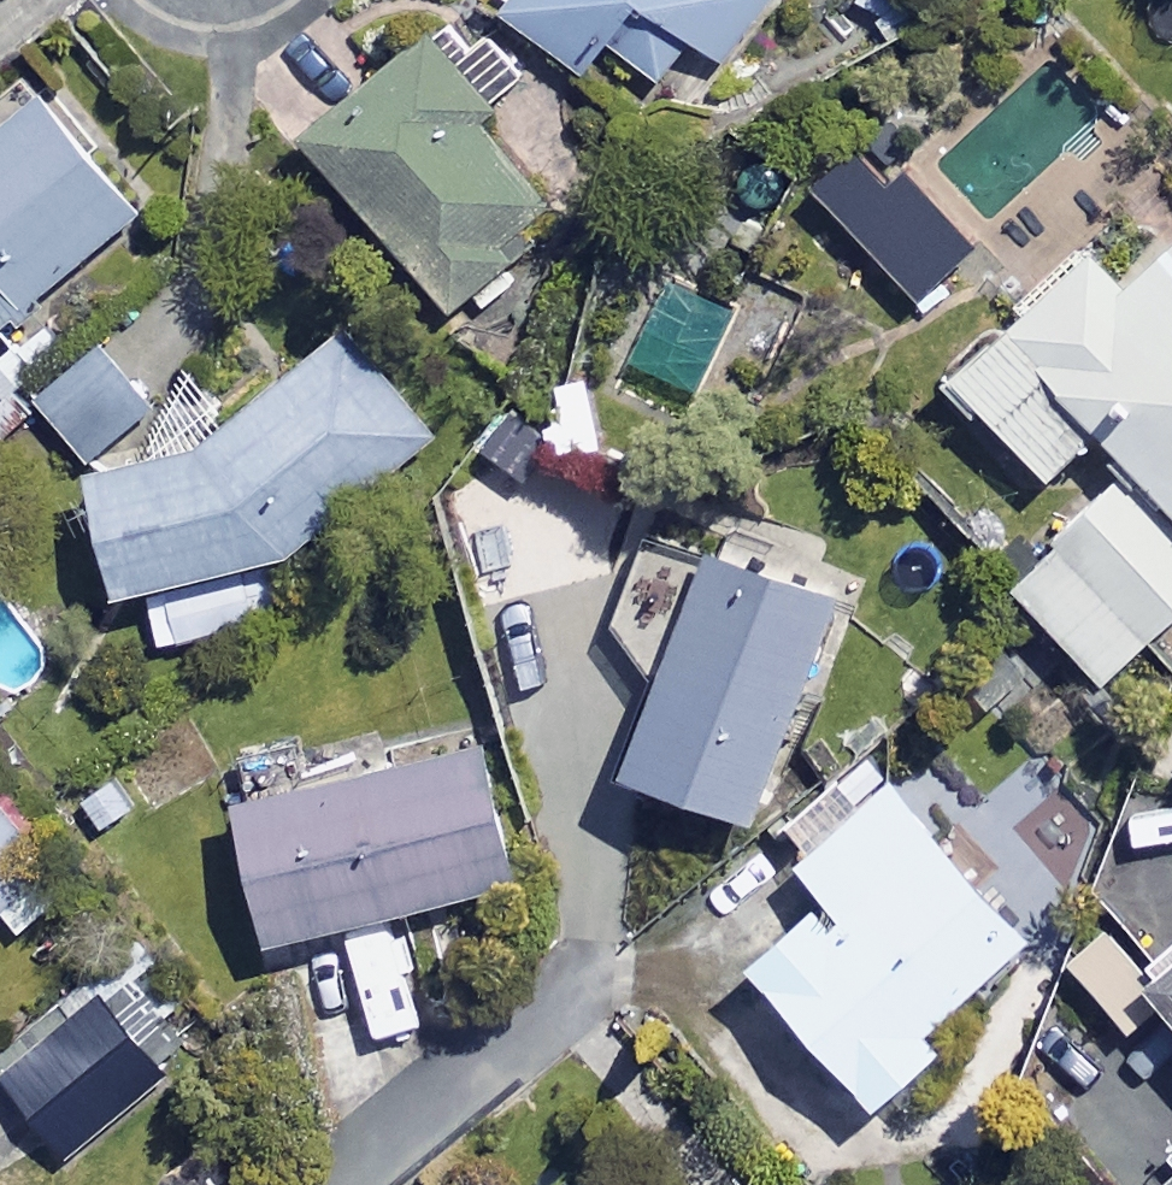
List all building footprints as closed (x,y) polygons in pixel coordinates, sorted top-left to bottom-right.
[(673,84),(704,45),(732,68),(787,0),(529,0),(519,13),(593,72),(618,41),(673,84)] [(507,98),(454,31),(322,136),(396,230),(372,249),(433,326),(565,221),(483,118),(507,98)] [(55,94),(0,141),(0,341),(153,210),(55,94)] [(957,275),(869,175),(833,207),(921,307),(957,275)] [(1134,278),(1107,248),(957,382),(994,423),(1004,415),(1064,481),(1119,431),(1171,490),(1171,244),(1134,278)] [(447,440),(360,325),(159,477),(114,482),(142,597),(176,589),(189,643),(275,622),(277,569),(447,440)] [(159,407),(107,342),(46,391),(98,456),(159,407)] [(582,373),(553,448),(653,487),(683,411),(582,373)] [(584,558),(559,476),(469,504),(494,586),(584,558)] [(1138,482),(1025,583),(1114,682),(1171,630),(1171,520),(1138,482)] [(849,600),(727,554),(644,773),(766,819),(849,600)] [(258,803),(294,948),(531,889),(495,744),(258,803)] [(1039,939),(900,783),(811,861),(845,900),(773,964),(896,1102),(957,1047),(939,1027),(1039,939)] [(0,807),(0,917),(54,872),(0,807)] [(1117,929),(1081,960),(1138,1029),(1171,1001),(1171,995),(1117,929)] [(176,1077),(107,992),(9,1072),(77,1157),(176,1077)] [(1093,1057),(1038,1033),(1005,1112),(1060,1135),(1093,1057)] [(636,1176),(624,1184),(643,1184),(636,1176)]
